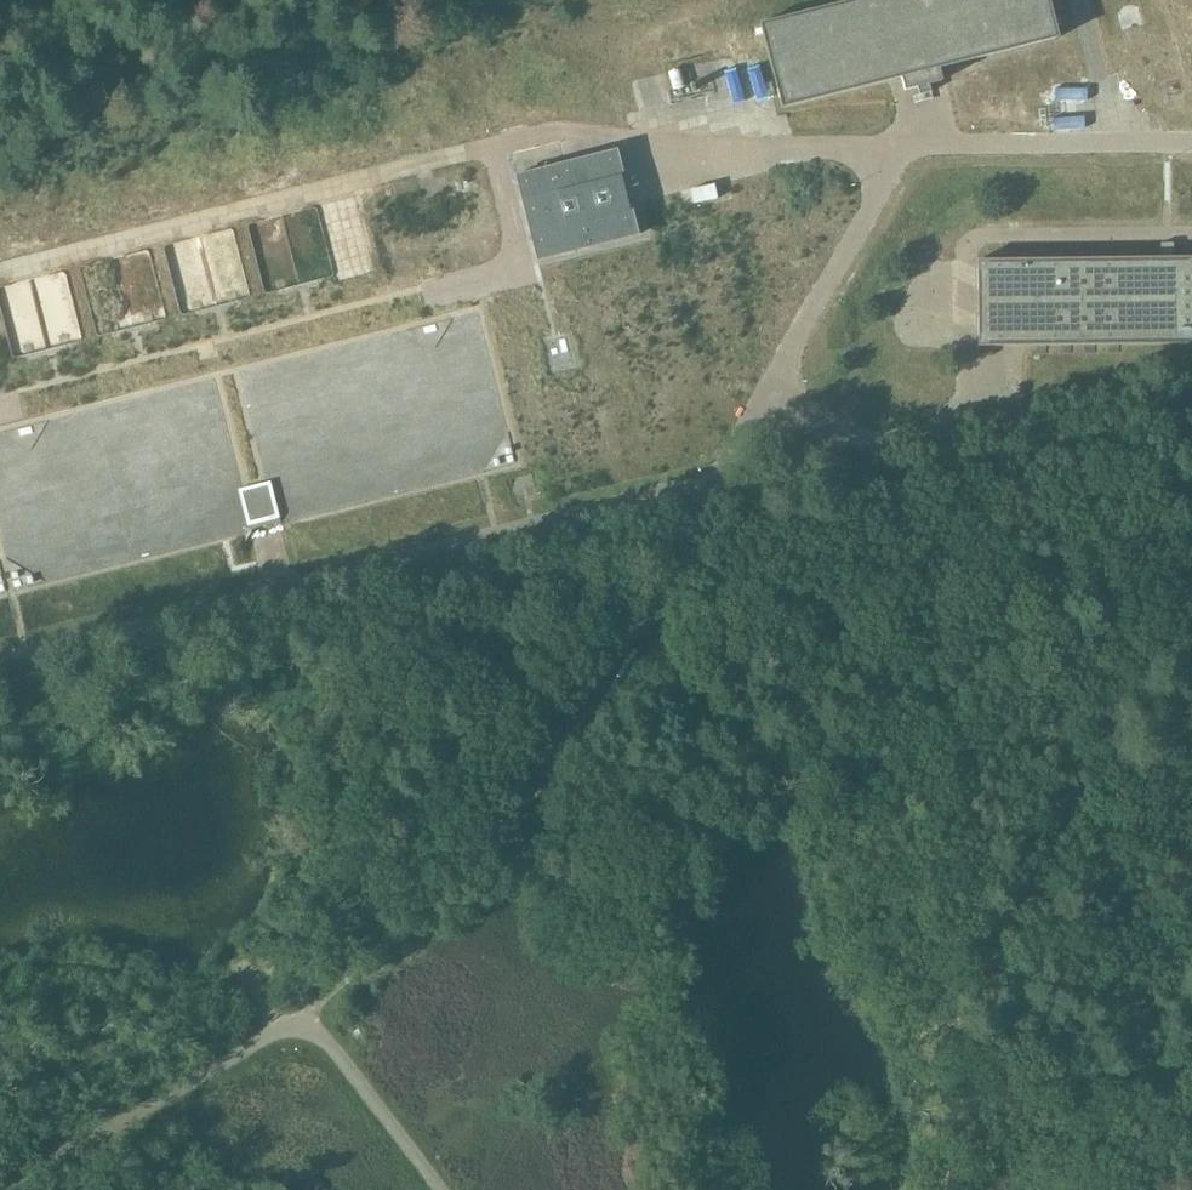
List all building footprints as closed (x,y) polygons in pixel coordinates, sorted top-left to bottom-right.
[(761,24),(782,108),(902,78),(905,91),(942,82),(939,69),(1059,38),(1049,0),(857,0),(761,24)] [(1001,100),(1007,128),(1052,119),(1052,117),(1059,115),(1053,89),(1001,100)] [(536,234),(532,235),(531,235),(538,261),(639,235),(618,150),(516,176),(523,202),(527,201),(536,234)] [(1035,346),(1035,354),(1047,354),(1047,346),(1060,346),(1060,354),(1071,354),(1071,346),(1084,346),(1084,354),(1096,354),(1095,346),(1108,345),(1108,353),(1120,353),(1120,345),(1191,344),(1191,258),(1174,259),(1174,244),(1161,244),(1162,259),(1131,259),(1131,251),(1119,251),(1119,259),(1107,259),(1107,251),(1095,252),(1095,260),(1083,260),(1082,252),(1071,252),(1071,260),(1058,260),(1058,252),(1046,252),(1047,260),(978,261),(979,347),(1035,346)] [(279,515),(270,482),(239,490),(248,523),(279,515)]
